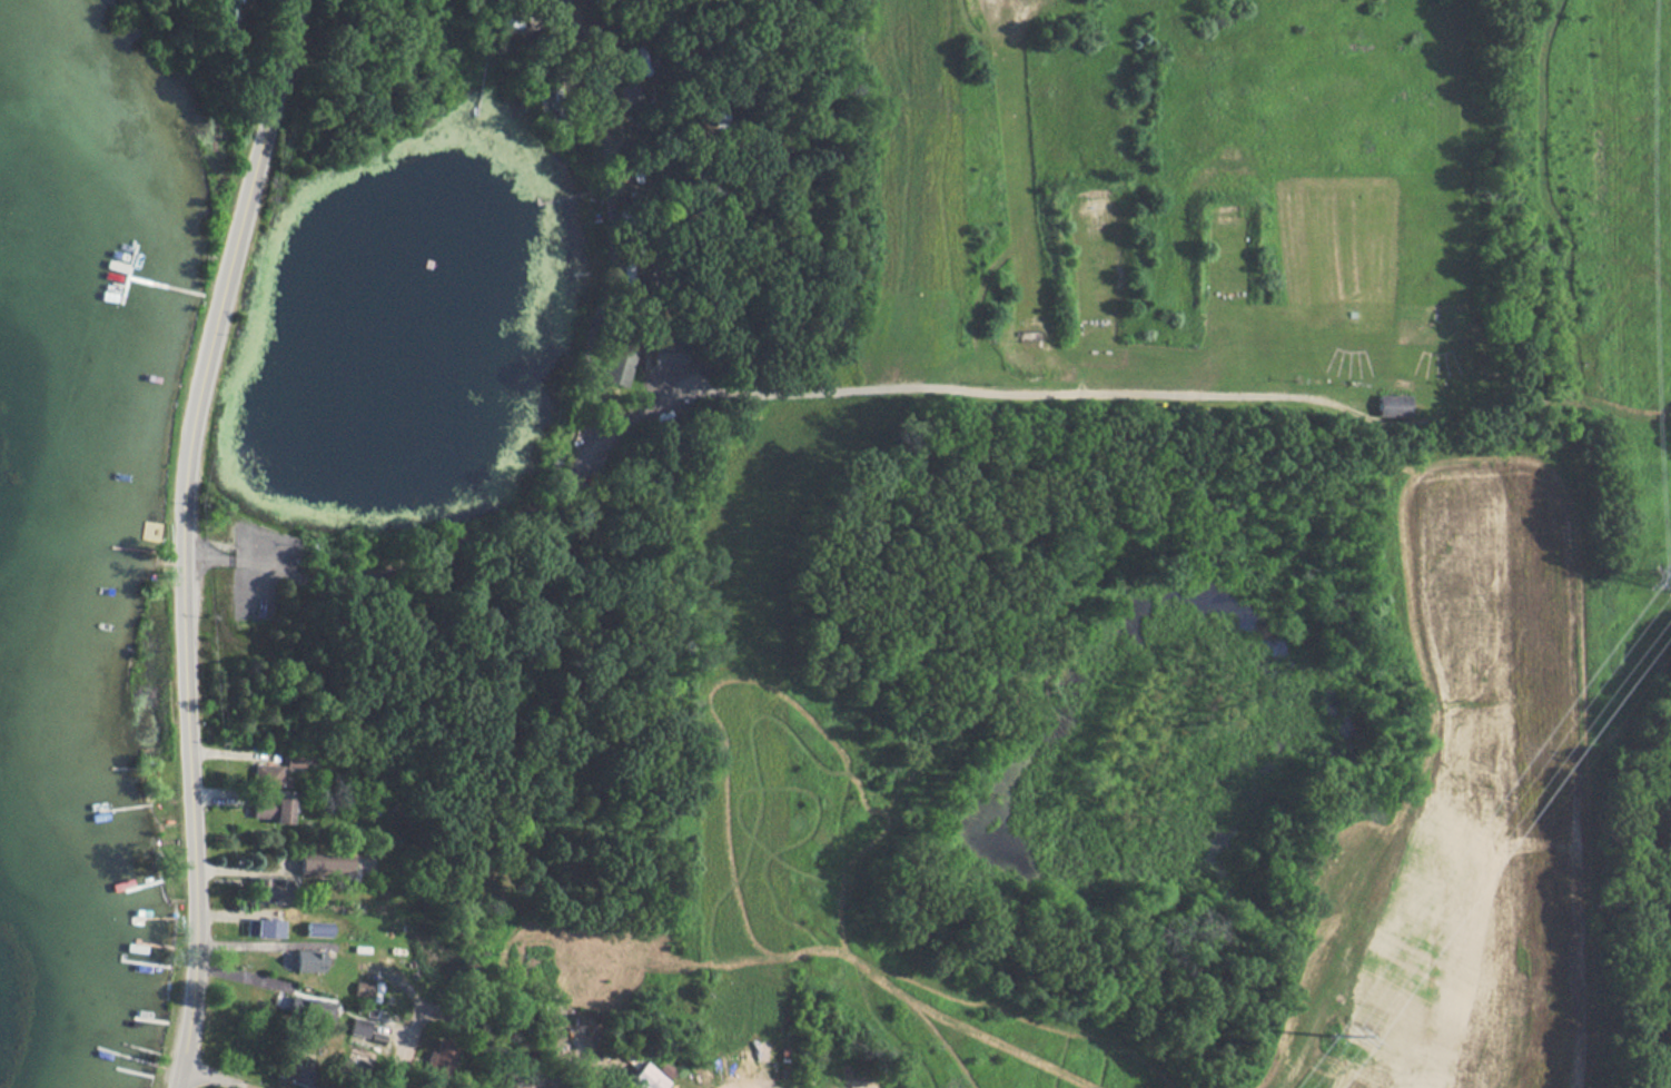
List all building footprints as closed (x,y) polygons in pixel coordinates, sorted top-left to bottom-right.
[(685,368),(686,339),(651,338),(651,367),(685,368)] [(637,354),(611,346),(600,381),(627,389),(637,354)] [(1405,416),(1405,395),(1373,395),(1373,416),(1405,416)] [(285,766),(302,767),(303,755),(285,754),(285,766)] [(290,787),(290,775),(283,775),(283,765),(255,765),(255,787),(290,787)] [(251,822),(288,822),(288,798),(251,798),(251,822)] [(354,877),(355,856),(298,855),(297,876),(354,877)] [(280,938),(280,920),(249,920),(249,938),(280,938)] [(324,951),(294,950),(294,972),(323,973),(324,951)] [(373,984),(357,982),(355,994),(371,996),(373,984)] [(372,1021),(353,1017),(350,1034),(369,1038),(372,1021)] [(450,1079),(459,1045),(439,1039),(435,1052),(429,1051),(424,1072),(450,1079)] [(642,1061),(623,1080),(631,1087),(658,1087),(663,1082),(642,1061)] [(303,1087),(322,1087),(326,1078),(287,1062),(280,1079),(303,1087)]
